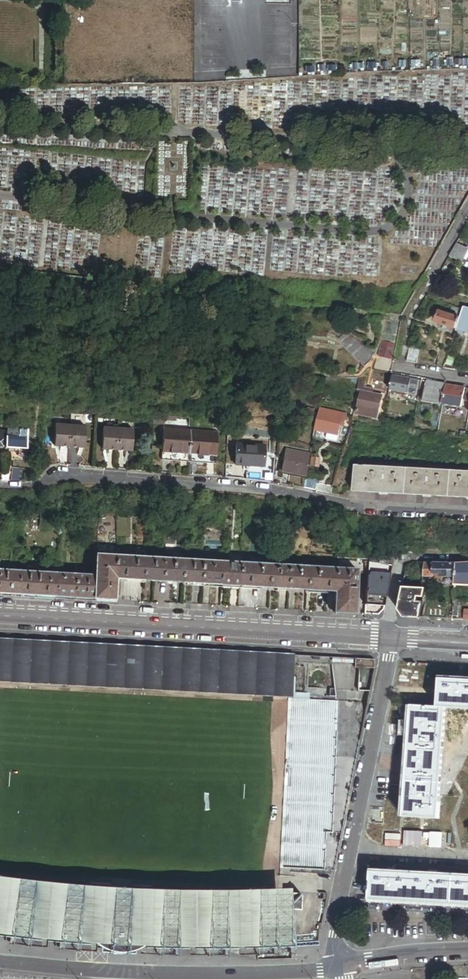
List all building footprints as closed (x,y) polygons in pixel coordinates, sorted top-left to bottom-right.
[(178,161),(169,161),(168,170),(178,170),(178,161)] [(467,254),(467,253),(467,247),(459,242),(455,249),(467,254)] [(465,261),(467,254),(455,249),(451,255),(465,261)] [(459,327),(465,308),(455,305),(452,313),(441,309),(438,320),(459,327)] [(466,306),(465,308),(459,327),(467,330),(467,306),(466,306)] [(374,355),(349,331),(341,339),(368,365),(373,359),(374,355)] [(397,342),(384,339),(381,355),(393,358),(397,342)] [(422,348),(411,346),(409,361),(419,363),(422,348)] [(446,367),(455,369),(460,354),(451,352),(446,367)] [(418,394),(421,379),(395,375),(392,389),(418,394)] [(367,380),(360,379),(359,389),(363,390),(364,389),(374,392),(375,387),(366,386),(367,380)] [(423,400),(443,404),(447,384),(427,380),(423,400)] [(447,384),(443,404),(462,407),(465,387),(447,384)] [(374,392),(364,389),(363,390),(360,406),(381,411),(384,394),(374,392)] [(381,411),(360,406),(359,412),(379,417),(381,411)] [(320,408),(316,429),(329,431),(340,433),(344,412),(320,408)] [(166,417),(154,416),(154,425),(165,425),(165,421),(166,417)] [(9,427),(7,437),(28,437),(29,429),(20,429),(20,425),(9,424),(9,427)] [(86,427),(56,425),(54,446),(84,448),(86,427)] [(133,430),(103,428),(101,450),(132,452),(133,430)] [(218,433),(164,428),(161,459),(215,464),(218,433)] [(7,437),(6,448),(16,448),(16,451),(18,451),(27,451),(28,437),(7,437)] [(236,465),(247,465),(264,466),(265,445),(237,443),(236,465)] [(283,471),(308,475),(308,472),(312,454),(287,450),(283,471)] [(320,458),(313,457),(312,466),(318,467),(320,458)] [(355,464),(353,491),(467,497),(467,471),(355,464)] [(21,482),(22,465),(13,465),(12,481),(21,482)] [(313,489),(315,478),(308,477),(306,488),(313,489)] [(316,482),(315,489),(331,493),(333,486),(316,482)] [(389,565),(391,555),(382,553),(380,564),(389,565)] [(97,555),(96,576),(94,599),(114,600),(115,578),(116,556),(97,555)] [(116,556),(115,578),(144,580),(145,557),(116,556)] [(145,557),(144,580),(182,582),(184,560),(145,557)] [(338,557),(338,569),(357,570),(357,573),(369,574),(369,573),(370,559),(338,557)] [(184,560),(182,582),(202,584),(203,561),(184,560)] [(203,561),(202,584),(221,585),(222,562),(203,561)] [(222,562),(221,585),(240,586),(241,563),(222,562)] [(433,573),(433,562),(424,562),(423,576),(433,576),(433,573)] [(455,576),(456,562),(433,562),(433,573),(442,573),(442,577),(455,576)] [(456,562),(455,576),(455,578),(467,579),(467,562),(456,562)] [(241,563),(240,586),(269,587),(270,565),(241,563)] [(270,565),(269,587),(288,588),(290,566),(270,565)] [(290,566),(288,588),(307,589),(309,567),(290,566)] [(309,567),(307,589),(336,591),(338,569),(309,567)] [(338,569),(336,591),(335,613),(355,614),(357,573),(357,570),(338,569)] [(19,594),(20,572),(0,570),(0,593),(19,594)] [(19,594),(56,596),(57,574),(20,572),(19,594)] [(392,574),(369,573),(369,574),(367,589),(388,591),(392,574)] [(75,598),(76,575),(57,574),(56,596),(75,598)] [(96,576),(76,575),(75,598),(94,599),(96,576)] [(404,617),(419,618),(422,602),(417,601),(418,596),(423,596),(425,588),(422,588),(417,587),(408,587),(403,587),(398,609),(404,617)] [(367,589),(366,605),(385,607),(388,591),(367,589)] [(282,698),(291,699),(294,663),(294,656),(0,639),(0,683),(282,698)] [(373,661),(353,660),(353,669),(373,670),(373,661)] [(445,708),(467,709),(467,680),(439,679),(438,707),(445,708)] [(331,834),(338,701),(291,699),(282,698),(273,869),(323,871),(325,834),(331,834)] [(366,703),(338,701),(331,834),(325,834),(323,871),(332,872),(366,703)] [(439,819),(445,708),(438,707),(411,706),(404,817),(439,819)] [(371,872),(369,910),(467,916),(467,877),(371,872)] [(28,938),(90,944),(143,947),(171,947),(226,948),(291,946),(290,910),(289,893),(289,889),(224,891),(176,891),(128,889),(81,886),(33,882),(0,878),(0,934),(28,938)] [(290,910),(299,910),(300,893),(289,893),(290,910)] [(326,901),(319,900),(316,914),(323,916),(326,901)]
